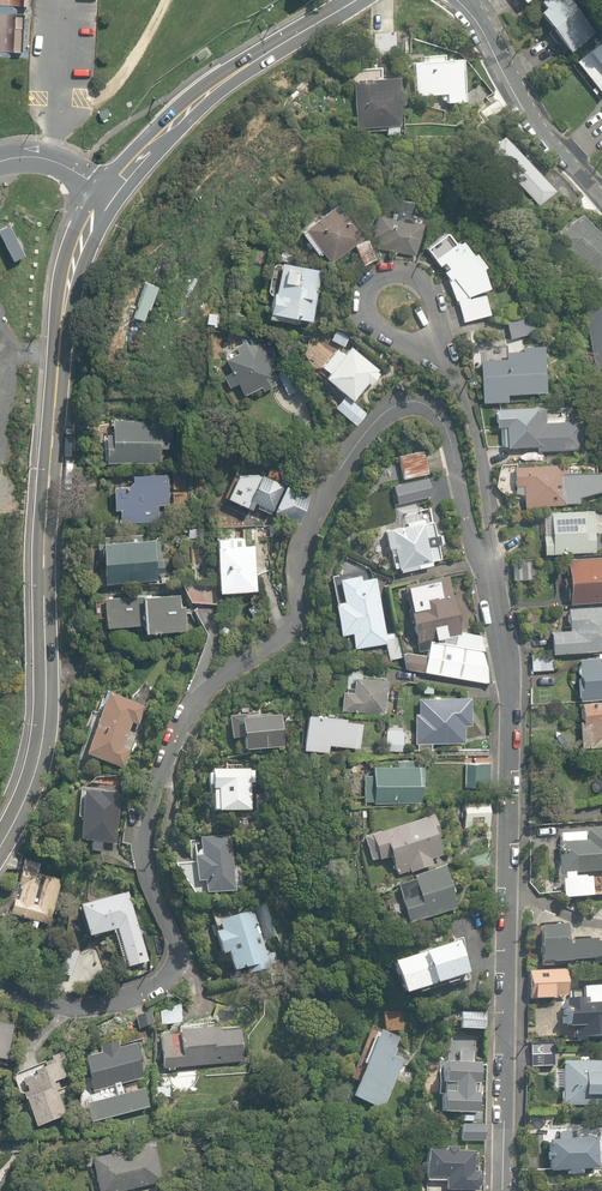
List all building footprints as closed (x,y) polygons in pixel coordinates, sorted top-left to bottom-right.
[(534,10),(563,52),(591,32),(569,0),(549,0),(534,10)] [(573,61),(598,97),(601,94),(601,40),(573,61)] [(411,61),(412,96),(440,95),(440,106),(468,105),(466,59),(411,61)] [(382,136),(406,134),(405,126),(399,126),(395,77),(352,80),(355,129),(382,127),(382,136)] [(551,190),(498,136),(483,151),(536,205),(551,190)] [(408,223),(409,201),(392,200),(391,213),(385,212),(384,222),(372,221),(371,251),(412,253),(414,224),(408,223)] [(320,254),(327,264),(348,247),(362,265),(374,256),(333,204),(296,233),(315,258),(320,254)] [(572,216),(552,236),(595,276),(601,269),(601,244),(572,216)] [(462,321),(488,316),(486,297),(483,292),(492,288),(467,239),(458,243),(451,231),(421,246),(432,268),(436,265),(462,321)] [(317,270),(272,265),(266,316),(310,322),(317,270)] [(577,302),(590,369),(601,367),(601,297),(577,302)] [(530,314),(503,320),(507,340),(534,335),(530,314)] [(229,371),(222,374),(228,388),(236,385),(242,399),(283,381),(264,339),(257,343),(251,331),(218,346),(229,371)] [(330,408),(355,426),(365,412),(354,404),(379,368),(346,344),(339,354),(311,334),(293,360),(340,394),(330,408)] [(535,392),(532,343),(503,345),(504,358),(479,359),(481,402),(503,401),(503,393),(535,392)] [(560,407),(491,408),(492,425),(502,425),(502,449),(579,448),(578,422),(560,423),(560,407)] [(97,460),(157,463),(157,449),(175,450),(176,424),(109,421),(108,435),(99,435),(97,460)] [(422,453),(396,455),(398,478),(424,476),(422,453)] [(601,469),(601,465),(555,465),(555,455),(499,454),(499,492),(518,493),(518,506),(576,507),(576,494),(601,495),(601,469)] [(236,469),(223,500),(249,511),(251,505),(294,523),(305,497),(236,469)] [(126,487),(108,487),(109,512),(117,512),(118,523),(156,522),(156,506),(166,506),(165,472),(126,473),(126,487)] [(399,526),(384,529),(387,549),(389,548),(393,568),(397,567),(397,570),(399,569),(399,572),(431,565),(431,561),(441,559),(437,543),(441,543),(438,533),(436,534),(430,508),(418,510),(417,505),(396,508),(399,526)] [(541,510),(541,554),(601,554),(601,511),(541,510)] [(207,592),(215,592),(251,594),(254,541),(210,539),(208,583),(207,592)] [(169,579),(167,550),(156,551),(156,541),(96,544),(98,582),(169,579)] [(601,604),(601,558),(565,557),(564,603),(601,604)] [(451,593),(446,574),(403,584),(417,652),(427,649),(425,656),(405,652),(403,653),(405,669),(487,683),(480,634),(460,632),(454,608),(456,608),(453,593),(451,593)] [(361,579),(360,575),(338,579),(342,601),(333,603),(338,634),(350,632),(353,648),(386,643),(375,577),(361,579)] [(207,592),(208,583),(182,582),(181,603),(214,605),(215,592),(207,592)] [(102,598),(103,624),(132,623),(133,633),(180,631),(178,594),(102,598)] [(561,608),(562,631),(546,631),(547,653),(601,651),(601,606),(561,608)] [(601,696),(601,657),(575,658),(578,697),(601,696)] [(386,680),(354,677),(353,688),(346,687),(345,692),(343,691),(341,711),(384,715),(386,680)] [(80,757),(121,771),(128,751),(123,749),(131,726),(136,728),(142,708),(102,694),(80,757)] [(417,698),(418,713),(414,713),(414,744),(417,744),(417,750),(433,750),(432,743),(464,744),(464,725),(470,725),(470,697),(417,698)] [(577,744),(601,744),(601,700),(578,700),(577,744)] [(281,709),(226,715),(230,748),(285,741),(281,709)] [(298,714),(296,751),(326,753),(326,746),(357,747),(359,717),(298,714)] [(413,760),(396,760),(397,765),(372,766),(372,775),(363,775),(364,803),(373,801),(373,803),(420,803),(419,781),(425,781),(423,766),(418,766),(418,764),(413,764),(413,760)] [(252,769),(203,770),(203,792),(209,792),(209,811),(252,811),(252,769)] [(117,845),(122,794),(104,792),(105,779),(82,777),(76,841),(88,842),(87,852),(100,853),(101,844),(117,845)] [(432,816),(363,838),(371,861),(378,860),(379,861),(390,858),(394,872),(397,871),(398,875),(409,872),(409,874),(426,869),(427,871),(453,863),(448,849),(438,851),(434,839),(438,838),(432,816)] [(581,832),(581,841),(558,841),(559,873),(601,872),(601,831),(581,832)] [(231,848),(199,848),(199,857),(191,857),(192,885),(200,885),(200,893),(232,893),(231,848)] [(59,879),(17,870),(7,917),(50,925),(59,879)] [(439,871),(410,880),(415,895),(399,899),(406,923),(451,909),(439,871)] [(584,881),(556,882),(557,902),(585,901),(584,881)] [(72,908),(81,940),(109,932),(120,972),(156,962),(136,890),(72,908)] [(268,963),(282,959),(277,940),(263,944),(253,909),(212,920),(213,927),(205,930),(213,960),(222,957),(226,974),(243,970),(246,977),(270,971),(268,963)] [(601,962),(601,949),(560,951),(559,929),(534,930),(535,965),(601,962)] [(450,945),(390,963),(401,997),(466,974),(462,958),(466,956),(460,938),(448,942),(450,945)] [(80,949),(63,944),(55,975),(72,979),(80,949)] [(524,971),(524,999),(554,999),(554,986),(563,986),(563,971),(524,971)] [(563,990),(562,1030),(571,1030),(571,1038),(601,1039),(601,984),(581,983),(581,991),(563,990)] [(178,1006),(154,1010),(157,1027),(181,1023),(178,1006)] [(482,1015),(452,1015),(452,1031),(482,1032),(482,1015)] [(238,1027),(155,1035),(158,1070),(242,1062),(238,1027)] [(9,1061),(11,1029),(0,1028),(0,1060),(9,1061)] [(406,1044),(371,1030),(345,1097),(380,1111),(406,1044)] [(111,1050),(109,1042),(90,1047),(92,1056),(77,1059),(83,1090),(139,1078),(132,1046),(111,1050)] [(553,1042),(526,1042),(526,1067),(553,1066),(553,1042)] [(58,1057),(6,1078),(25,1126),(30,1124),(35,1136),(63,1125),(49,1090),(68,1083),(58,1057)] [(559,1061),(559,1108),(601,1108),(601,1061),(559,1061)] [(478,1064),(441,1064),(441,1084),(442,1084),(442,1092),(441,1092),(440,1103),(479,1106),(478,1092),(476,1091),(476,1085),(478,1085),(478,1064)] [(198,1094),(197,1070),(179,1071),(180,1076),(154,1078),(155,1096),(198,1094)] [(138,1083),(75,1098),(82,1124),(144,1110),(138,1083)] [(485,1125),(460,1123),(458,1142),(484,1144),(485,1125)] [(575,1142),(575,1134),(558,1134),(558,1142),(543,1143),(544,1171),(601,1170),(601,1141),(575,1142)] [(89,1155),(96,1190),(129,1190),(158,1185),(150,1143),(89,1155)] [(443,1148),(443,1152),(424,1151),(424,1163),(421,1163),(421,1174),(424,1174),(423,1178),(445,1179),(445,1190),(455,1190),(477,1190),(477,1188),(478,1187),(479,1185),(480,1183),(480,1181),(479,1179),(478,1178),(477,1176),(474,1176),(473,1153),(455,1152),(455,1148),(443,1148)]
